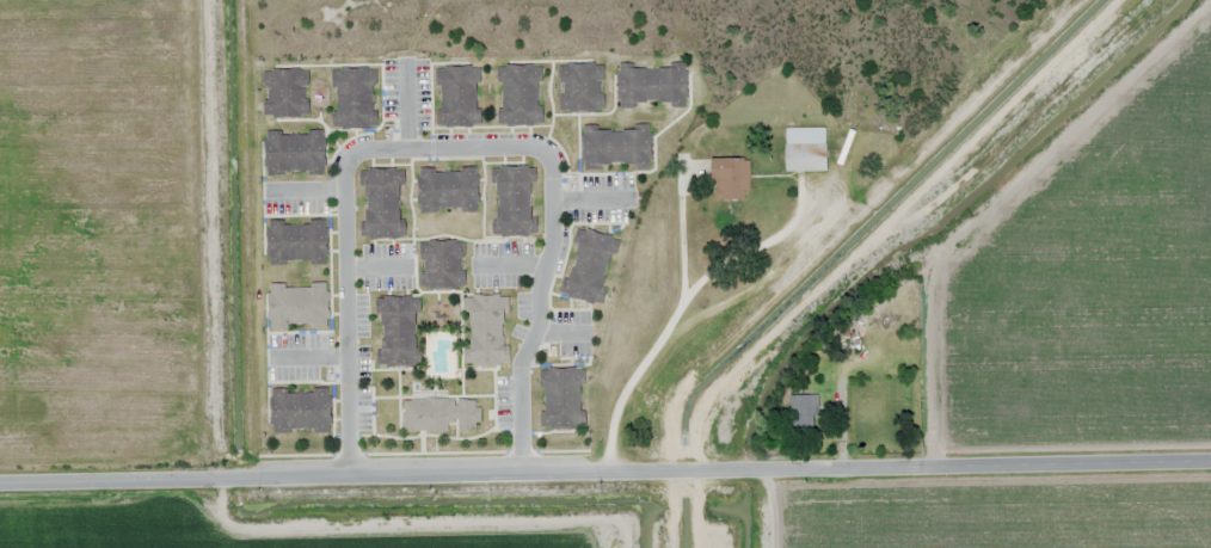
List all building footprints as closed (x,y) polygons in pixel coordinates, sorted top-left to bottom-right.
[(560,112),(604,112),(603,64),(559,65),(560,112)] [(618,105),(686,106),(687,66),(619,65),(618,105)] [(499,126),(542,126),(542,66),(499,66),(499,126)] [(481,128),(481,67),(436,68),(436,128),(481,128)] [(333,69),(333,128),(376,129),(376,70),(333,69)] [(264,117),(309,117),(309,70),(264,71),(264,117)] [(651,170),(650,127),(583,127),(584,171),(651,170)] [(786,172),(826,172),(826,128),(786,128),(786,172)] [(325,132),(266,132),(266,176),(324,176),(325,132)] [(713,159),(713,200),(749,200),(749,159),(713,159)] [(535,168),(495,168),(495,237),(535,237),(535,168)] [(419,169),(419,213),(477,213),(477,169),(419,169)] [(362,170),(363,239),(405,238),(403,170),(362,170)] [(326,220),(268,221),(268,264),(327,264),(326,220)] [(605,304),(615,236),(575,231),(565,298),(605,304)] [(464,242),(420,243),(420,290),(465,289),(464,242)] [(329,330),(329,284),(269,285),(269,330),(329,330)] [(467,366),(508,365),(507,296),(467,296),(467,366)] [(419,298),(380,298),(379,367),(417,368),(419,298)] [(541,370),(542,430),(585,429),(585,370),(541,370)] [(331,435),(331,390),(272,390),(272,435),(331,435)] [(449,433),(449,425),(458,425),(458,433),(479,433),(479,400),(404,400),(404,433),(449,433)] [(813,413),(789,413),(789,435),(813,435),(813,413)]
